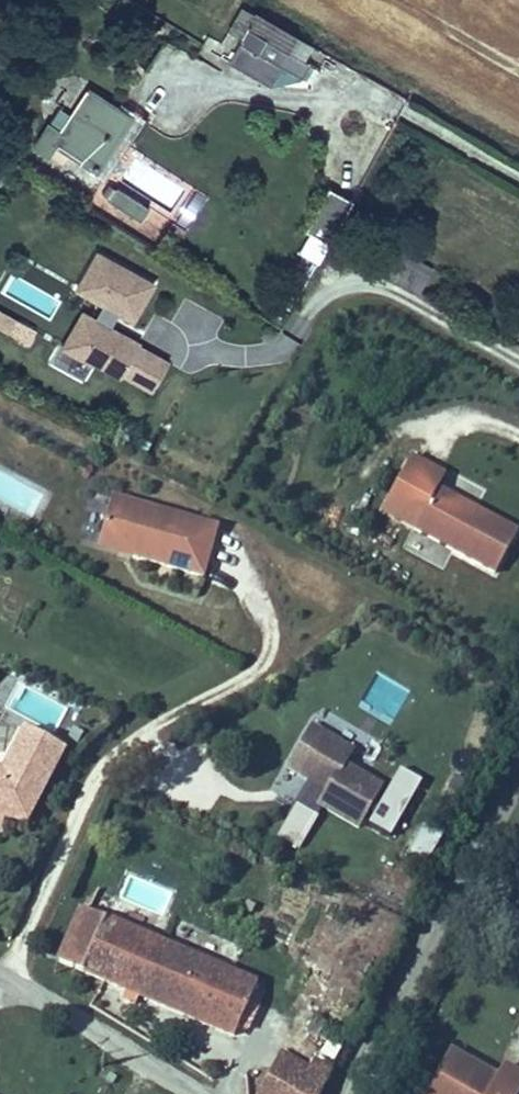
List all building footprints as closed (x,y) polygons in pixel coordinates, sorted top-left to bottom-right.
[(236,57),(280,82),(287,68),(310,81),(322,58),(335,38),(273,0),(269,0),(236,57)] [(333,64),(322,58),(310,81),(320,87),(333,64)] [(63,134),(50,126),(35,150),(50,160),(61,143),(74,151),(93,163),(106,170),(138,115),(122,105),(92,87),(75,113),(63,134)] [(106,179),(146,113),(125,101),(122,105),(138,115),(106,170),(93,163),(89,169),(106,179)] [(75,113),(63,105),(50,126),(63,134),(75,113)] [(74,151),(61,143),(50,160),(64,168),(74,151)] [(147,218),(156,204),(120,183),(112,196),(147,218)] [(352,242),(375,198),(350,185),(328,229),(352,242)] [(297,254),(318,264),(328,245),(307,235),(297,254)] [(153,394),(172,354),(130,335),(155,279),(91,250),(69,297),(80,302),(58,351),(153,394)] [(10,333),(16,315),(0,309),(0,329),(10,333)] [(518,531),(439,492),(447,476),(409,458),(379,518),(497,576),(518,531)] [(111,499),(96,552),(204,583),(220,530),(111,499)] [(393,798),(354,775),(363,761),(323,737),(299,777),(338,800),(329,814),(369,838),(393,798)] [(81,778),(40,757),(18,799),(0,797),(0,830),(49,838),(81,778)] [(298,851),(318,817),(295,804),(275,839),(298,851)] [(425,868),(441,840),(423,829),(406,856),(425,868)] [(219,957),(149,926),(134,961),(204,992),(219,957)] [(204,992),(134,961),(126,979),(183,1004),(201,1012),(277,1046),(286,1027),(293,1012),(302,994),(219,957),(204,992)] [(201,1012),(183,1004),(180,1009),(199,1017),(201,1012)] [(299,1015),(293,1012),(286,1027),(292,1030),(299,1015)] [(356,1071),(315,1054),(297,1093),(346,1093),(356,1071)] [(453,1093),(518,1093),(518,1085),(472,1059),(453,1093)]
